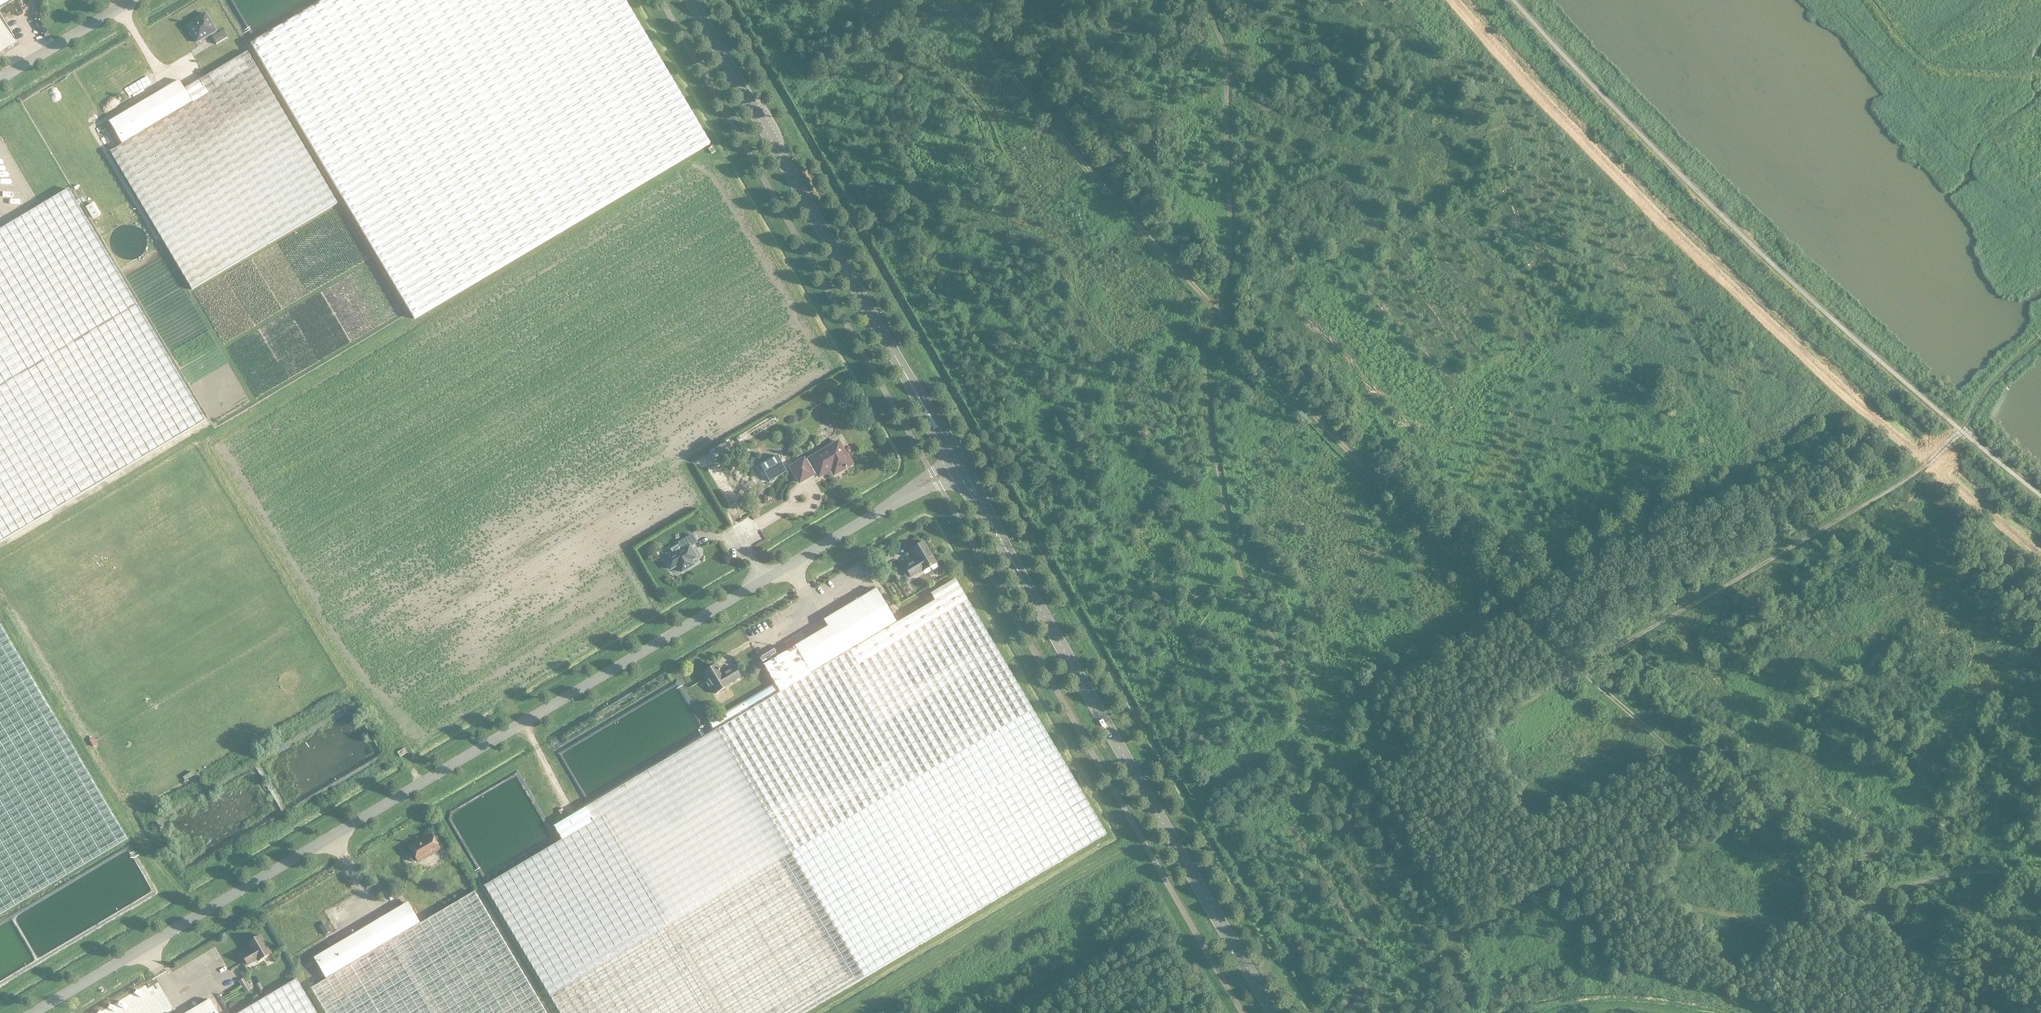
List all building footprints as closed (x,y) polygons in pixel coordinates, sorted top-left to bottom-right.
[(16,0),(0,0),(0,10),(16,0)] [(251,42),(415,318),(709,143),(625,0),(322,0),(251,42)] [(206,13),(199,17),(198,16),(194,19),(195,22),(188,26),(189,28),(187,29),(191,35),(193,34),(197,42),(213,33),(214,36),(212,37),(216,44),(228,37),(224,30),(218,34),(216,31),(206,13)] [(185,88),(193,102),(110,151),(192,290),(337,203),(247,51),(185,88)] [(192,102),(179,80),(110,121),(123,143),(192,102)] [(205,420),(68,188),(0,228),(0,542),(205,420)] [(146,235),(144,232),(144,231),(141,229),(138,227),(135,225),(131,224),(127,225),(123,226),(119,228),(117,230),(115,233),(113,236),(112,239),(112,243),(113,247),(114,250),(117,254),(120,256),(124,258),(127,259),(130,259),(134,259),(137,258),(140,256),(143,253),(145,250),(147,246),(147,242),(147,238),(146,235)] [(836,443),(809,459),(819,476),(831,469),(835,476),(841,472),(840,471),(852,464),(845,452),(842,454),(836,443)] [(778,455),(760,466),(770,481),(787,471),(778,455)] [(804,459),(791,467),(800,482),(813,474),(804,459)] [(722,477),(715,481),(728,502),(734,498),(734,499),(748,491),(748,490),(748,491),(735,469),(735,468),(721,477),(722,477)] [(683,550),(665,560),(670,569),(677,565),(681,572),(693,564),(691,560),(696,557),(690,546),(697,542),(693,535),(679,543),(683,550)] [(924,542),(910,550),(916,560),(904,566),(911,577),(922,571),(923,571),(929,567),(929,568),(931,568),(930,567),(937,563),(924,542)] [(828,627),(763,665),(780,692),(554,826),(559,834),(478,882),(556,1012),(805,1012),(861,980),(865,977),(1106,834),(954,579),(931,593),(935,600),(897,623),(876,589),(823,620),(828,627)] [(128,839),(0,623),(0,915),(128,839)] [(775,648),(759,657),(762,662),(778,653),(775,648)] [(717,664),(703,673),(715,694),(729,685),(729,684),(741,677),(735,667),(722,674),(717,664)] [(397,752),(400,757),(407,752),(405,748),(397,752)] [(413,853),(410,854),(410,857),(412,861),(415,862),(418,860),(418,862),(440,849),(431,834),(410,847),(413,853)] [(326,1012),(546,1012),(474,891),(420,923),(408,902),(314,958),(326,979),(311,988),(326,1012)] [(331,931),(328,924),(321,928),(325,934),(331,931)] [(272,953),(261,935),(248,943),(252,950),(249,952),(248,951),(242,954),(248,965),(257,959),(258,961),(272,953)] [(245,976),(239,980),(245,991),(252,988),(245,976)] [(296,979),(238,1012),(316,1012),(296,979)] [(210,999),(187,1012),(218,1012),(210,999)]
